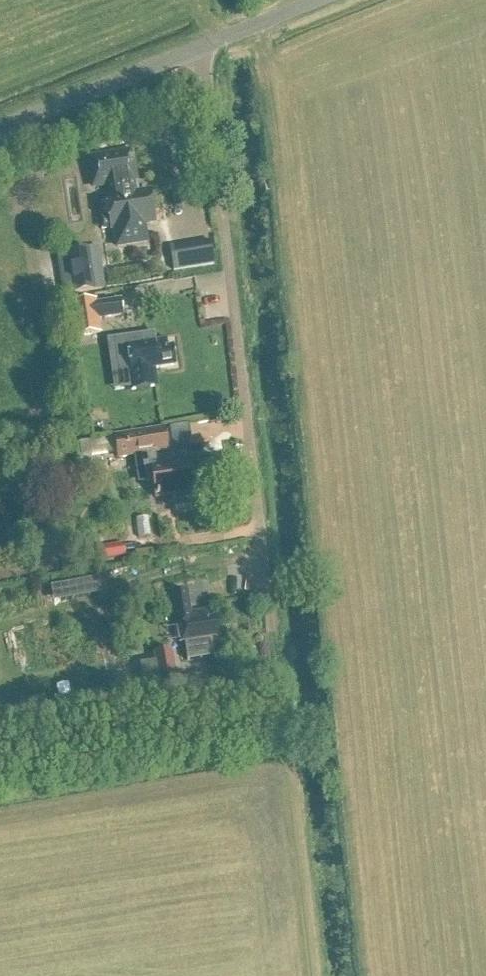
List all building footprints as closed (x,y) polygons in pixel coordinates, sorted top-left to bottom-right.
[(155,222),(150,191),(135,194),(133,180),(136,180),(132,152),(89,159),(93,187),(107,184),(109,198),(106,198),(111,229),(114,229),(117,246),(147,242),(144,224),(155,222)] [(215,266),(212,242),(169,249),(173,272),(210,267),(215,266)] [(58,257),(64,295),(105,289),(98,250),(58,257)] [(71,307),(76,338),(100,334),(98,321),(123,317),(120,302),(96,306),(95,303),(71,307)] [(159,379),(158,370),(176,368),(174,351),(168,351),(167,341),(154,343),(154,339),(126,343),(132,383),(159,379)] [(139,480),(143,484),(154,482),(156,499),(193,494),(188,466),(156,471),(154,455),(166,453),(163,433),(115,441),(119,460),(135,458),(139,480)] [(179,644),(217,639),(215,621),(209,622),(208,614),(191,616),(188,594),(172,596),(174,608),(181,607),(183,617),(175,619),(179,644)] [(162,699),(176,697),(170,657),(155,660),(162,699)]
